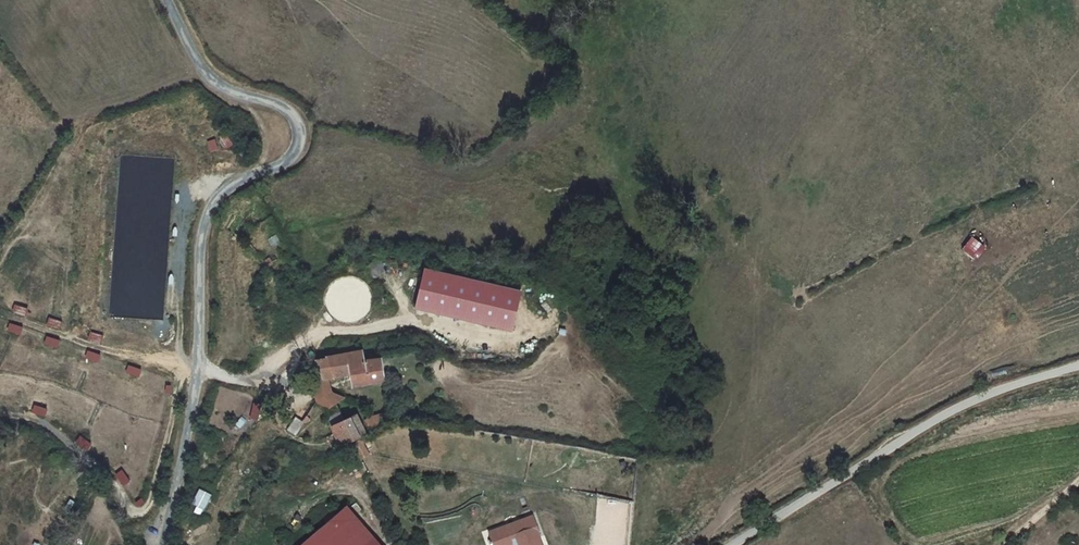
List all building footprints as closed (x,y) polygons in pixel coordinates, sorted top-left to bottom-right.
[(973,236),(962,249),(975,261),(987,248),(973,236)] [(519,294),(428,272),(419,308),(510,329),(519,294)] [(351,368),(354,388),(385,383),(384,362),(365,364),(364,354),(349,356),(351,368)] [(351,368),(349,356),(332,359),(332,361),(326,362),(315,364),(319,381),(331,379),(329,372),(332,371),(343,369),(351,368)] [(319,381),(312,383),(314,390),(333,387),(331,379),(319,381)] [(333,387),(314,390),(318,405),(327,415),(343,401),(334,394),(333,387)] [(253,404),(252,418),(259,419),(260,405),(253,404)] [(339,449),(361,439),(370,437),(359,415),(329,428),(339,449)] [(297,439),(307,423),(297,417),(285,432),(297,439)] [(198,488),(193,504),(206,508),(211,493),(198,488)] [(605,514),(603,500),(596,501),(598,515),(605,514)] [(631,518),(632,503),(615,503),(615,510),(617,510),(617,523),(621,523),(621,518),(631,518)] [(351,544),(371,544),(343,515),(310,544),(350,544),(351,544)] [(491,540),(493,544),(492,544),(538,544),(537,541),(542,539),(534,522),(491,540)]
